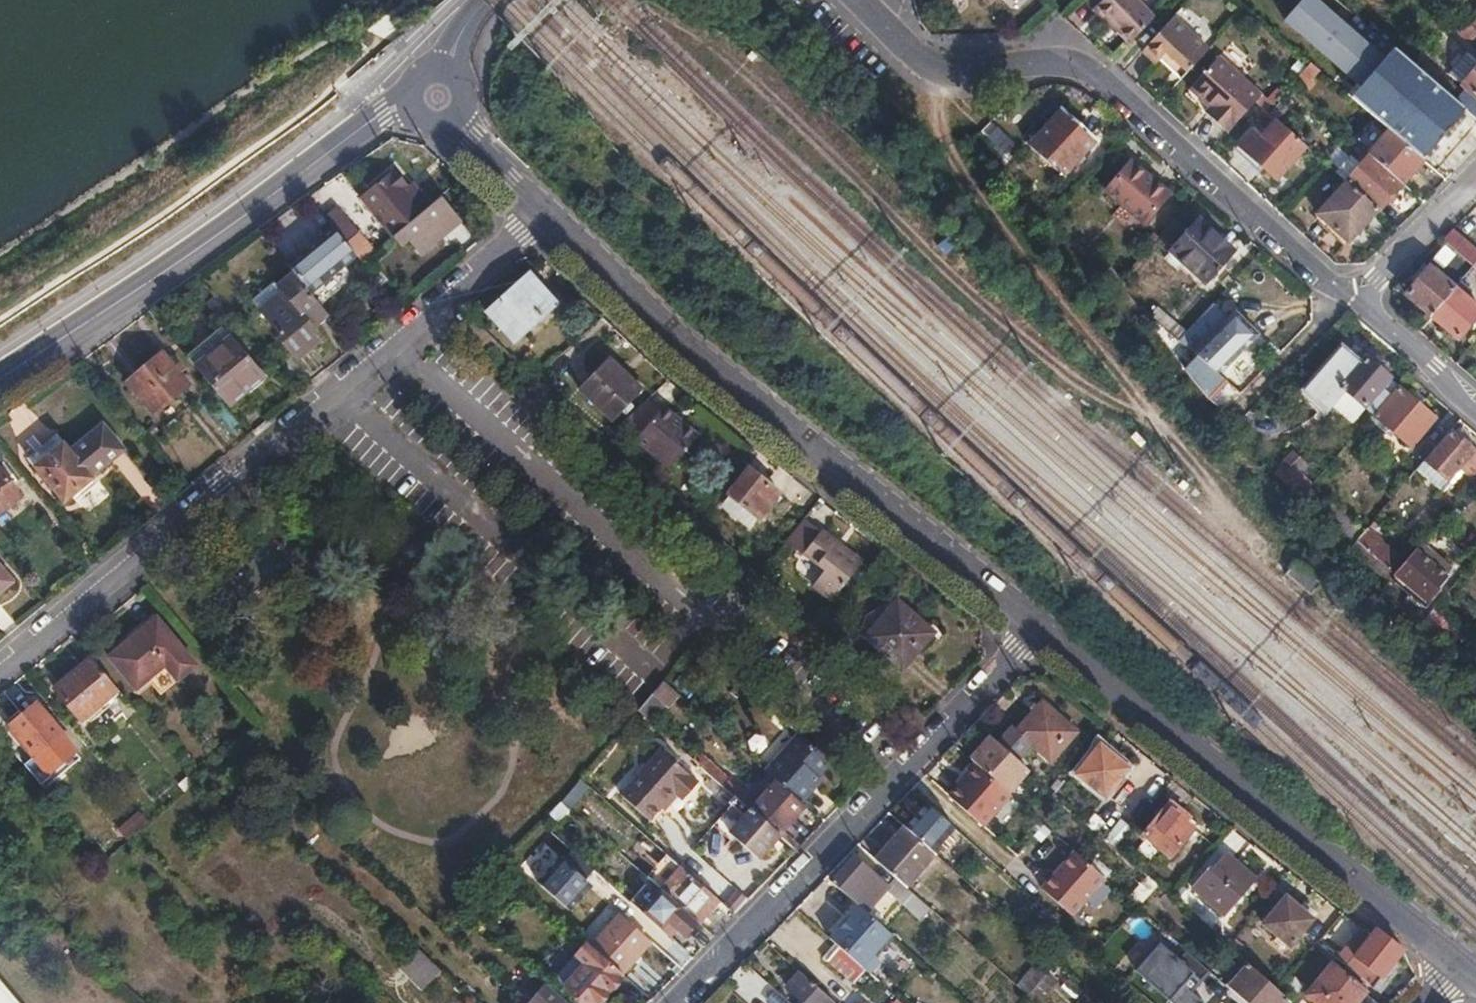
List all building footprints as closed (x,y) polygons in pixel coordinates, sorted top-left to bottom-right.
[(1081,6),(1091,15),(1104,0),(1087,0),(1081,6)] [(1131,47),(1154,21),(1132,0),(1104,0),(1091,15),(1105,27),(1108,26),(1131,47)] [(1393,49),(1381,61),(1311,0),(1304,0),(1285,22),(1321,54),(1358,86),(1350,97),(1389,130),(1421,158),(1463,109),(1447,95),(1414,66),(1393,49)] [(1459,15),(1449,27),(1475,50),(1475,31),(1470,26),(1459,15)] [(1161,61),(1181,81),(1210,50),(1173,18),(1143,52),(1157,65),(1161,61)] [(1451,74),(1464,85),(1462,88),(1471,94),(1464,103),(1475,114),(1475,57),(1470,52),(1451,74)] [(1421,58),(1414,66),(1447,95),(1454,86),(1421,58)] [(1205,114),(1227,134),(1255,101),(1268,112),(1273,106),(1219,59),(1189,91),(1210,109),(1205,114)] [(1316,67),(1310,62),(1295,80),(1301,84),(1316,67)] [(1063,177),(1082,156),(1078,152),(1092,136),(1061,108),(1027,145),(1063,177)] [(1282,168),(1304,145),(1274,118),(1262,131),(1256,125),(1242,140),(1263,159),(1267,153),(1282,168)] [(1421,158),(1389,130),(1367,154),(1369,155),(1401,183),(1422,159),(1421,158)] [(1078,152),(1082,156),(1097,140),(1092,136),(1078,152)] [(1356,144),(1333,170),(1345,181),(1369,155),(1367,154),(1356,144)] [(1346,181),(1377,209),(1401,183),(1369,155),(1346,181)] [(1132,163),(1106,191),(1143,224),(1169,196),(1132,163)] [(358,195),(390,237),(424,210),(406,188),(411,184),(397,167),(358,195)] [(1347,242),(1377,209),(1346,181),(1316,213),(1347,242)] [(424,210),(430,204),(413,182),(411,184),(406,188),(424,210)] [(460,223),(440,197),(430,204),(424,210),(390,237),(398,247),(408,239),(421,254),(460,223)] [(336,206),(323,216),(332,227),(345,243),(358,233),(336,206)] [(1201,222),(1172,253),(1204,282),(1233,251),(1201,222)] [(345,243),(332,227),(299,255),(287,265),(294,273),(319,305),(339,289),(340,278),(336,273),(356,256),(345,243)] [(1453,229),(1443,239),(1460,254),(1470,243),(1453,229)] [(372,250),(358,233),(345,243),(356,256),(359,260),(372,250)] [(1405,296),(1430,316),(1452,289),(1428,269),(1405,296)] [(319,305),(294,273),(276,287),(280,292),(260,310),(281,336),(278,339),(296,362),(320,342),(309,328),(326,313),(319,305)] [(524,277),(486,311),(512,341),(556,303),(542,288),(538,292),(524,277)] [(1121,278),(1113,287),(1118,292),(1126,283),(1121,278)] [(1430,316),(1457,338),(1475,315),(1475,309),(1461,296),(1464,291),(1455,285),(1452,289),(1430,316)] [(1217,328),(1202,314),(1179,340),(1194,354),(1204,343),(1227,366),(1256,336),(1233,313),(1217,328)] [(230,338),(194,366),(227,406),(249,387),(243,381),(256,370),(230,338)] [(1363,366),(1367,360),(1346,342),(1341,349),(1363,366)] [(1194,354),(1196,356),(1218,376),(1227,366),(1204,343),(1194,354)] [(1371,414),(1396,384),(1367,360),(1363,366),(1341,349),(1304,391),(1326,409),(1330,405),(1351,423),(1364,408),(1371,414)] [(160,354),(126,383),(152,416),(187,386),(160,354)] [(1196,356),(1184,370),(1206,398),(1224,380),(1218,376),(1196,356)] [(609,360),(580,391),(611,420),(639,389),(609,360)] [(261,377),(256,370),(243,381),(249,387),(261,377)] [(1398,389),(1375,416),(1410,446),(1434,419),(1398,389)] [(645,402),(623,421),(639,435),(635,440),(668,467),(670,467),(696,435),(660,407),(657,411),(645,402)] [(49,454),(35,466),(56,491),(65,501),(93,479),(92,477),(123,451),(102,426),(71,451),(58,436),(43,448),(49,454)] [(1449,431),(1424,461),(1443,477),(1453,466),(1458,470),(1472,482),(1475,477),(1475,454),(1474,452),(1449,431)] [(30,459),(35,466),(49,454),(43,448),(30,459)] [(1291,478),(1285,485),(1299,499),(1318,477),(1292,453),(1280,467),(1291,478)] [(749,468),(729,495),(759,519),(779,492),(749,468)] [(19,498),(0,470),(0,511),(19,498)] [(1318,509),(1353,543),(1362,532),(1327,499),(1318,509)] [(785,541),(800,555),(819,572),(808,586),(826,601),(858,565),(818,533),(801,520),(795,527),(788,537),(785,541)] [(1353,543),(1350,547),(1388,581),(1392,575),(1404,561),(1366,528),(1362,532),(1353,543)] [(1404,561),(1392,575),(1421,601),(1419,604),(1425,608),(1441,590),(1437,587),(1447,576),(1415,549),(1404,561)] [(10,582),(0,570),(0,590),(10,582)] [(902,667),(914,653),(909,649),(927,628),(897,602),(867,637),(902,667)] [(137,625),(141,630),(157,617),(153,612),(137,625)] [(157,617),(141,630),(118,650),(110,657),(124,674),(135,689),(147,678),(164,663),(177,678),(196,663),(157,617)] [(909,649),(914,653),(931,632),(927,628),(909,649)] [(123,696),(91,658),(56,688),(83,718),(99,705),(104,711),(123,696)] [(164,663),(147,678),(151,684),(159,693),(177,678),(164,663)] [(650,695),(636,711),(648,722),(662,705),(650,695)] [(1042,701),(1015,732),(1049,761),(1076,730),(1042,701)] [(76,750),(37,704),(9,728),(31,754),(21,762),(38,781),(76,750)] [(797,732),(763,770),(776,781),(800,803),(814,787),(810,784),(829,762),(797,732)] [(989,737),(969,759),(975,765),(1007,793),(1028,770),(989,737)] [(1100,745),(1077,773),(1103,794),(1125,766),(1100,745)] [(656,747),(642,762),(648,768),(662,751),(656,747)] [(648,768),(642,762),(618,791),(647,817),(671,788),(681,796),(695,778),(662,751),(648,768)] [(706,761),(700,767),(736,798),(778,835),(803,806),(800,803),(776,781),(757,802),(729,778),(725,778),(706,761)] [(1007,793),(975,765),(958,785),(962,788),(951,801),(982,828),(1010,796),(1007,793)] [(1130,823),(1158,791),(1131,768),(1103,799),(1130,823)] [(181,787),(186,791),(195,784),(190,778),(181,787)] [(579,779),(561,799),(571,808),(589,787),(579,779)] [(1062,783),(1057,779),(1050,787),(1056,792),(1062,783)] [(947,797),(951,801),(962,788),(958,785),(947,797)] [(778,835),(736,798),(731,803),(734,807),(720,824),(757,857),(778,835)] [(1179,817),(1183,812),(1167,800),(1141,834),(1169,856),(1192,826),(1186,822),(1179,817)] [(916,819),(907,829),(934,852),(953,829),(927,805),(923,810),(918,807),(914,809),(912,813),(917,817),(916,819)] [(1190,817),(1183,812),(1179,817),(1186,822),(1190,817)] [(128,838),(146,822),(138,814),(121,829),(128,838)] [(894,844),(877,862),(892,875),(907,888),(936,854),(934,852),(907,829),(894,844)] [(1092,867),(1062,840),(1046,858),(1051,862),(1046,869),(1040,865),(1028,878),(1059,905),(1092,867)] [(1226,854),(1195,889),(1222,914),(1254,877),(1226,854)] [(829,880),(859,906),(865,911),(874,902),(869,897),(880,883),(869,873),(870,871),(852,855),(829,880)] [(606,881),(579,857),(568,870),(608,906),(619,893),(606,881)] [(1051,862),(1046,858),(1040,865),(1046,869),(1051,862)] [(719,900),(680,868),(661,890),(699,922),(719,900)] [(907,888),(892,875),(885,884),(906,903),(913,894),(907,888)] [(1140,875),(1127,897),(1142,905),(1154,883),(1140,875)] [(699,922),(661,890),(641,913),(651,921),(664,933),(671,925),(686,937),(699,922)] [(738,890),(724,905),(728,909),(731,911),(743,895),(738,890)] [(1311,917),(1297,906),(1284,896),(1263,923),(1288,946),(1311,917)] [(1301,902),(1297,906),(1311,917),(1312,918),(1316,913),(1303,902),(1301,902)] [(859,906),(829,939),(838,947),(860,966),(891,932),(865,911),(859,906)] [(591,945),(622,973),(647,944),(617,917),(591,945)] [(1142,923),(1120,946),(1133,959),(1155,936),(1142,923)] [(1354,935),(1336,957),(1372,986),(1394,959),(1401,949),(1375,929),(1372,930),(1366,937),(1363,935),(1359,939),(1354,935)] [(622,973),(591,945),(588,943),(586,941),(554,977),(583,1002),(595,1002),(622,973)] [(1214,993),(1158,943),(1135,969),(1173,1002),(1205,1002),(1214,993)] [(860,966),(838,947),(826,961),(852,983),(865,970),(860,966)] [(416,949),(399,968),(422,990),(440,971),(416,949)] [(535,974),(509,952),(502,961),(527,982),(535,974)] [(1394,959),(1372,986),(1378,991),(1402,964),(1394,959)] [(1334,963),(1308,995),(1309,997),(1316,1002),(1353,1002),(1365,988),(1334,963)] [(1228,987),(1247,1002),(1281,1002),(1285,998),(1276,989),(1249,964),(1228,987)] [(1033,965),(1016,985),(1028,995),(1045,975),(1033,965)] [(803,1002),(833,1002),(834,1002),(798,971),(787,984),(787,986),(804,1002),(803,1002)] [(0,978),(0,1002),(22,1002),(0,978)] [(553,990),(550,988),(536,1002),(568,1002),(553,990)]
